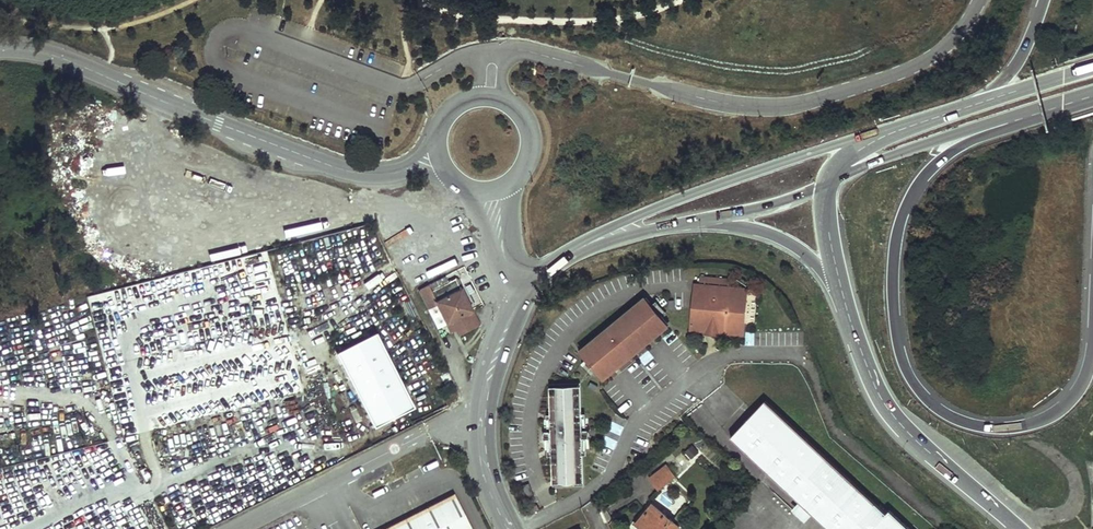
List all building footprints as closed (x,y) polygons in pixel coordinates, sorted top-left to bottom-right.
[(448,282),(445,275),(419,288),(429,308),(436,304),(450,331),(458,327),(462,334),(481,325),(467,297),(465,299),(460,288),(461,285),(458,278),(456,278),(448,282)] [(718,332),(743,334),(746,299),(728,297),(729,287),(699,284),(695,284),(691,329),(707,331),(707,333),(718,334),(718,332)] [(746,299),(747,289),(729,287),(728,297),(746,299)] [(598,371),(602,376),(658,330),(660,332),(667,325),(661,318),(651,305),(646,300),(582,353),(587,358),(598,371)] [(656,301),(651,305),(661,318),(667,313),(656,301)] [(375,332),(335,352),(373,428),(413,407),(375,332)] [(582,363),(592,375),(598,371),(587,358),(582,363)] [(552,387),(555,483),(581,482),(578,386),(552,387)] [(730,436),(828,528),(909,528),(889,510),(886,513),(765,399),(730,436)] [(683,451),(689,460),(698,453),(692,445),(683,451)] [(650,477),(659,488),(674,475),(666,465),(650,477)] [(454,492),(380,528),(472,528),(454,492)] [(644,528),(645,528),(648,526),(652,528),(676,528),(679,525),(653,503),(636,523),(644,528)]
